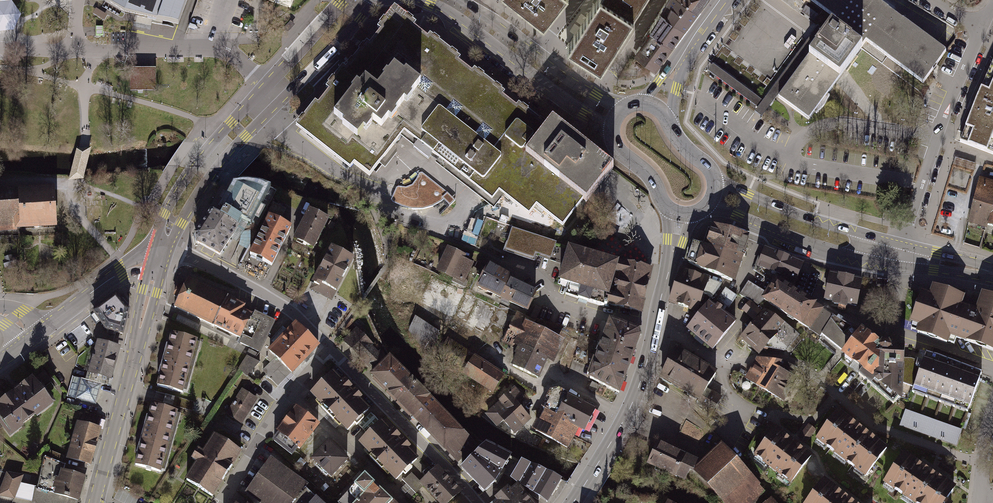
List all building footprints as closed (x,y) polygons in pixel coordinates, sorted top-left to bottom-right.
[(13,30),(20,14),(11,0),(10,0),(0,1),(0,30),(13,30)] [(104,1),(125,13),(179,24),(187,0),(105,0),(104,1)] [(290,8),(293,0),(268,0),(290,8)] [(542,25),(562,0),(510,0),(542,25)] [(565,44),(598,66),(628,21),(641,0),(594,0),(565,44)] [(634,54),(651,66),(703,0),(668,0),(634,54)] [(832,22),(865,45),(922,87),(947,54),(874,0),(802,0),(832,22)] [(442,43),(394,6),(296,126),(351,165),(355,160),(369,170),(374,163),(404,125),(420,138),(435,149),(492,194),(498,186),(529,211),(537,201),(563,221),(584,195),(588,197),(614,166),(613,164),(550,116),(545,122),(474,67),(442,43)] [(841,76),(865,45),(832,22),(809,54),(775,98),(807,122),(841,76)] [(817,25),(754,110),(762,116),(825,31),(817,25)] [(992,155),(992,62),(977,99),(960,142),(992,155)] [(712,63),(707,70),(757,107),(762,100),(712,63)] [(156,66),(131,66),(131,90),(156,90),(156,66)] [(448,192),(422,172),(419,172),(416,178),(412,184),(406,186),(398,186),(396,187),(394,192),(391,199),(392,201),(401,205),(411,208),(422,208),(432,205),(442,200),(448,192)] [(979,177),(967,222),(986,229),(987,225),(992,227),(992,181),(979,177)] [(196,230),(198,240),(219,251),(241,218),(250,222),(269,187),(261,185),(252,184),(244,183),(234,185),(218,212),(211,208),(196,230)] [(55,226),(54,186),(0,189),(0,229),(55,226)] [(449,205),(455,200),(448,192),(442,196),(449,205)] [(281,219),(287,208),(272,201),(267,213),(281,219)] [(327,217),(308,208),(293,237),(312,246),(327,217)] [(247,252),(271,265),(273,262),(291,225),(281,219),(267,213),(247,252)] [(688,266),(733,283),(741,261),(744,253),(749,239),(712,225),(705,245),(697,242),(688,266)] [(567,245),(511,227),(503,250),(506,251),(534,260),(536,255),(562,264),(567,245)] [(309,288),(332,300),(353,256),(330,244),(310,282),(312,283),(309,288)] [(606,302),(618,259),(567,244),(567,245),(562,264),(557,283),(567,286),(565,293),(605,306),(606,302)] [(468,254),(448,245),(437,270),(454,278),(453,281),(462,285),(473,261),(466,258),(468,254)] [(765,247),(757,266),(795,281),(803,263),(765,247)] [(5,260),(3,261),(5,268),(8,267),(8,269),(16,267),(15,264),(18,263),(15,257),(13,257),(12,255),(5,257),(5,260)] [(642,313),(653,267),(618,259),(606,302),(642,313)] [(511,274),(487,263),(477,285),(528,309),(537,290),(509,278),(511,274)] [(668,301),(697,312),(703,294),(712,297),(721,283),(709,279),(710,277),(680,266),(668,301)] [(862,280),(830,274),(824,301),(857,307),(862,280)] [(762,300),(802,324),(817,302),(776,275),(766,291),(761,299),(762,300)] [(277,324),(187,280),(174,307),(264,351),(277,324)] [(761,299),(766,291),(748,280),(741,294),(758,304),(762,300),(761,299)] [(981,292),(975,309),(959,303),(962,296),(948,291),(929,284),(925,294),(919,292),(907,321),(917,325),(914,331),(946,343),(949,335),(992,351),(992,296),(981,292)] [(128,308),(118,295),(95,312),(106,326),(122,330),(128,308)] [(712,351),(736,320),(709,300),(686,329),(712,351)] [(739,337),(758,354),(764,348),(785,350),(799,334),(764,308),(762,311),(750,300),(741,310),(753,320),(739,337)] [(824,308),(817,302),(802,324),(819,336),(822,333),(833,315),(823,309),(824,308)] [(417,313),(407,331),(434,345),(443,327),(417,313)] [(833,315),(822,333),(843,350),(860,328),(839,315),(837,318),(833,315)] [(603,345),(632,356),(641,333),(638,328),(613,319),(603,345)] [(295,325),(268,350),(263,356),(270,363),(263,371),(278,386),(291,372),(292,373),(318,347),(295,325)] [(843,350),(841,353),(862,368),(859,372),(893,404),(900,397),(902,400),(903,383),(904,358),(905,344),(880,341),(862,326),(860,328),(843,350)] [(388,358),(356,327),(344,340),(375,370),(388,358)] [(122,345),(92,336),(79,379),(98,385),(99,381),(110,384),(122,345)] [(513,365),(537,378),(548,354),(521,341),(516,352),(518,353),(513,365)] [(618,393),(632,356),(603,345),(589,380),(618,393)] [(203,354),(172,347),(159,399),(189,407),(203,354)] [(718,372),(678,347),(661,374),(700,399),(697,404),(712,413),(722,397),(708,388),(718,372)] [(967,411),(982,372),(926,351),(922,361),(911,358),(904,358),(903,383),(914,385),(912,391),(967,411)] [(252,373),(259,358),(248,352),(241,367),(252,373)] [(462,464),(480,446),(391,354),(388,358),(375,370),(372,373),(462,464)] [(465,371),(493,391),(505,374),(477,354),(465,371)] [(745,379),(784,401),(797,376),(779,366),(782,361),(757,359),(745,379)] [(369,409),(333,371),(311,391),(348,429),(369,409)] [(30,372),(0,394),(0,423),(8,434),(52,401),(30,372)] [(79,379),(69,376),(62,399),(91,407),(98,385),(79,379)] [(514,435),(532,418),(518,403),(524,397),(513,386),(485,414),(497,425),(501,421),(514,435)] [(580,426),(586,429),(597,407),(560,387),(551,388),(541,406),(546,409),(580,426)] [(257,401),(241,390),(226,413),(241,423),(257,401)] [(888,446),(839,408),(817,438),(865,475),(888,446)] [(535,430),(570,447),(580,426),(546,409),(543,415),(535,430)] [(905,410),(900,425),(956,445),(961,430),(905,410)] [(180,426),(153,418),(138,475),(165,482),(180,426)] [(319,437),(297,418),(279,439),(302,458),(319,437)] [(95,426),(72,421),(64,459),(87,464),(95,426)] [(417,457),(381,421),(360,442),(397,478),(417,457)] [(797,437),(805,442),(816,428),(808,422),(797,437)] [(812,453),(776,425),(754,453),(789,481),(812,453)] [(244,452),(214,431),(183,476),(213,497),(244,452)] [(702,460),(658,439),(646,463),(686,480),(690,469),(693,471),(696,466),(702,460)] [(349,458),(330,440),(312,459),(331,477),(349,458)] [(721,441),(702,460),(696,466),(693,471),(724,502),(755,502),(767,493),(721,441)] [(486,443),(462,468),(484,490),(493,482),(509,455),(486,443)] [(905,450),(884,481),(916,502),(953,502),(948,499),(957,485),(905,450)] [(306,486),(308,482),(271,455),(246,491),(262,502),(325,502),(306,486)] [(61,471),(63,462),(41,457),(34,486),(17,482),(19,475),(2,471),(0,479),(0,495),(30,502),(64,502),(65,499),(76,502),(83,477),(61,471)] [(944,458),(939,466),(952,475),(957,468),(944,458)] [(512,480),(547,502),(561,480),(523,461),(512,480)] [(420,481),(441,502),(446,502),(459,490),(436,466),(420,481)] [(365,471),(339,502),(340,502),(398,502),(365,471)] [(824,477),(803,502),(859,502),(824,477)] [(519,486),(512,491),(509,488),(496,499),(499,502),(498,502),(533,502),(519,486)]
